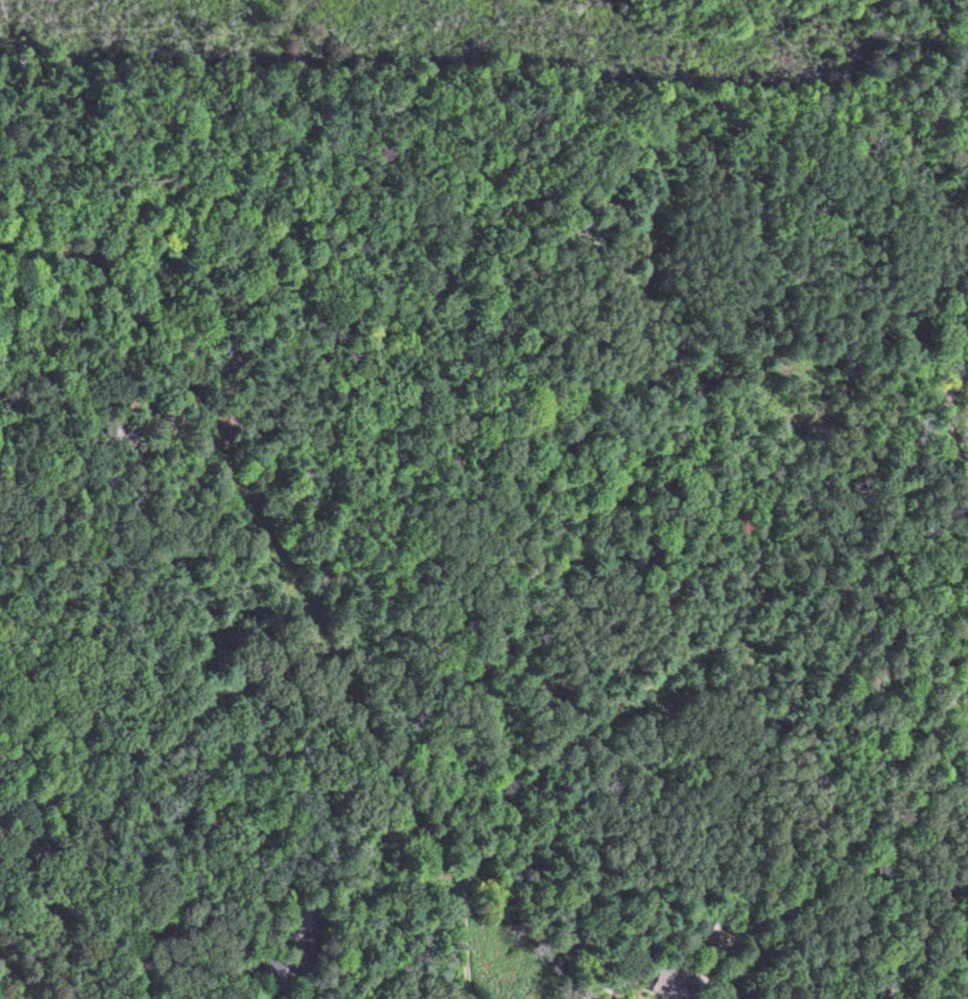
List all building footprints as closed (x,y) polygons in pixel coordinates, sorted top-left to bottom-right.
[(142,402),(138,412),(127,408),(131,398),(142,402)] [(676,998),(694,998),(702,979),(656,962),(647,988),(676,998)]
